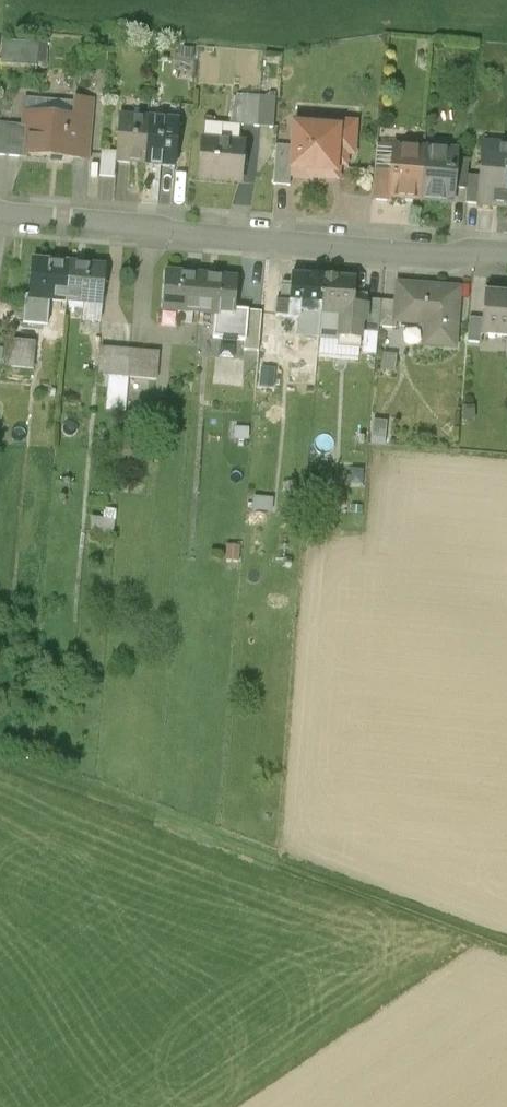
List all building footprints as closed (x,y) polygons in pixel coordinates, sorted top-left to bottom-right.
[(37,63),(37,40),(0,40),(0,62),(37,63)] [(85,166),(90,109),(23,103),(21,126),(18,159),(85,166)] [(148,122),(120,119),(117,153),(116,164),(144,167),(148,122)] [(339,123),(313,121),(312,132),(294,130),(292,155),(290,177),(325,180),(326,173),(335,174),(336,165),(345,166),(346,154),(353,155),(355,131),(338,130),(339,123)] [(178,125),(148,122),(144,167),(173,169),(178,125)] [(18,159),(21,126),(0,124),(0,158),(18,159)] [(242,145),(203,141),(199,181),(238,184),(242,145)] [(483,145),(478,205),(505,208),(506,178),(506,147),(483,145)] [(425,149),(394,146),(391,173),(389,198),(420,201),(425,149)] [(456,152),(425,149),(420,201),(452,204),(456,152)] [(116,164),(117,153),(102,152),(100,177),(114,178),(116,164)] [(289,183),(292,155),(277,153),(274,182),(289,183)] [(389,198),(391,173),(376,171),(374,200),(389,201),(389,198)] [(69,266),(33,263),(30,299),(26,299),(23,325),(48,327),(50,303),(66,304),(69,266)] [(105,269),(69,266),(66,304),(102,307),(105,269)] [(201,277),(165,274),(162,314),(198,317),(201,277)] [(324,279),(292,276),(289,315),(321,318),(324,279)] [(238,281),(201,277),(198,317),(215,318),(213,342),(247,345),(249,315),(235,313),(238,281)] [(357,281),(324,279),(321,318),(319,340),(361,343),(362,325),(365,325),(367,308),(355,307),(357,281)] [(458,291),(398,286),(395,323),(426,325),(424,346),(454,348),(458,291)] [(485,293),(483,320),(481,336),(506,338),(506,295),(485,293)] [(481,336),(483,320),(469,319),(467,345),(480,346),(481,336)] [(33,368),(35,340),(1,338),(0,361),(0,366),(33,368)] [(314,359),(314,339),(280,338),(280,358),(314,359)] [(154,354),(102,345),(96,379),(148,388),(154,354)]
